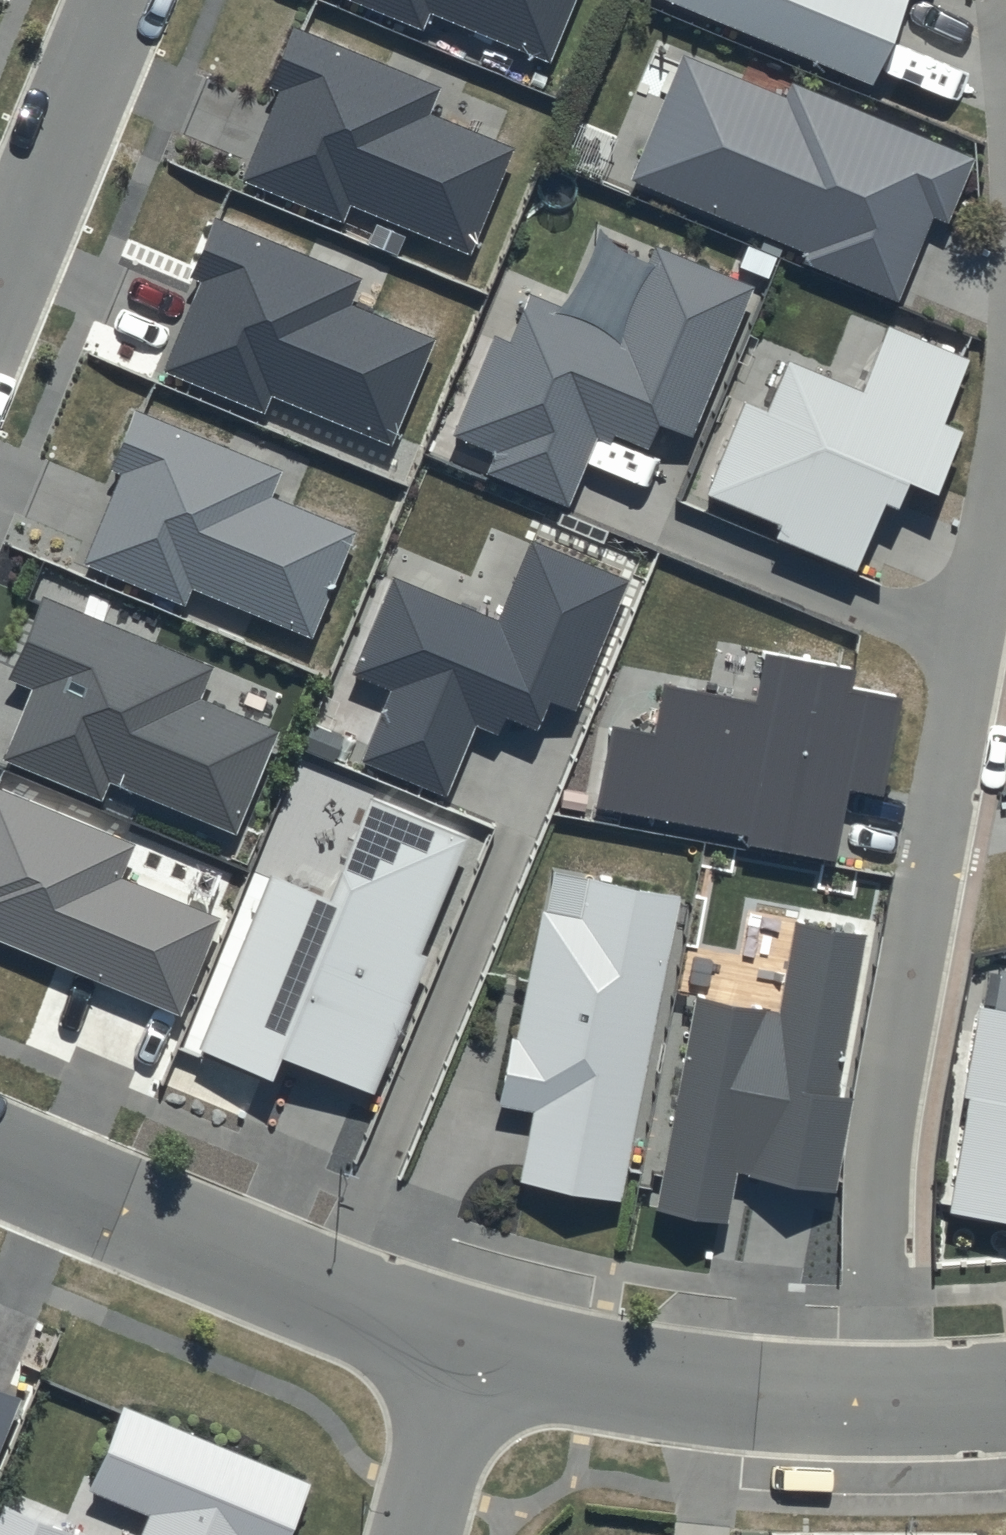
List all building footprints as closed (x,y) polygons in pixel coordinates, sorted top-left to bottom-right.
[(424,30),(431,13),(548,60),(572,0),(350,0),(424,30)] [(875,84),(909,0),(664,0),(875,84)] [(436,88),(292,30),(268,88),(277,91),(241,181),(344,223),(351,206),(468,253),(510,150),(425,115),(436,88)] [(976,159),(790,84),(784,99),(686,59),(637,179),(810,249),(803,264),(901,304),(935,220),(949,226),(976,159)] [(363,277),(215,216),(190,276),(202,281),(164,372),(265,413),(272,395),(391,444),(435,338),(351,304),(363,277)] [(753,287),(653,247),(619,330),(530,294),(511,342),(494,335),(453,437),(495,454),(487,473),(569,507),(599,432),(648,452),(660,421),(693,435),(753,287)] [(972,357),(888,325),(863,388),(786,359),(767,407),(743,398),(704,496),(781,526),(776,540),(858,572),(886,501),(901,507),(911,481),(938,492),(961,434),(944,427),(972,357)] [(281,471),(134,412),(111,469),(120,473),(83,566),(186,608),(194,589),(312,637),(353,535),(269,501),(281,471)] [(630,579),(531,539),(497,621),(393,578),(354,673),(392,689),(362,763),(449,799),(479,726),(499,734),(506,717),(538,730),(551,700),(576,710),(630,579)] [(212,667),(44,597),(10,679),(32,688),(2,761),(103,802),(111,782),(236,833),(279,730),(199,698),(212,667)] [(852,673),(766,658),(758,703),(664,687),(656,735),(610,727),(595,809),(747,836),(744,849),(838,866),(851,791),(885,797),(902,700),(849,691),(852,673)] [(0,789),(0,943),(179,1016),(220,919),(118,878),(132,844),(0,789)] [(470,838),(371,797),(330,896),(274,874),(203,1048),(273,1076),(282,1053),(375,1091),(430,955),(424,952),(470,838)] [(520,1180),(622,1200),(680,898),(589,880),(582,918),(543,911),(519,1037),(511,1036),(497,1108),(533,1115),(520,1180)] [(865,935),(793,923),(778,1010),(698,996),(660,1212),(728,1224),(737,1170),(835,1186),(850,1099),(837,1097),(865,935)] [(982,1008),(951,1213),(1005,1221),(1005,1012),(982,1008)] [(21,1399),(0,1391),(0,1451),(21,1399)] [(122,1405),(85,1492),(148,1518),(141,1534),(290,1534),(311,1484),(122,1405)] [(7,1506),(0,1522),(0,1534),(75,1534),(7,1506)]
